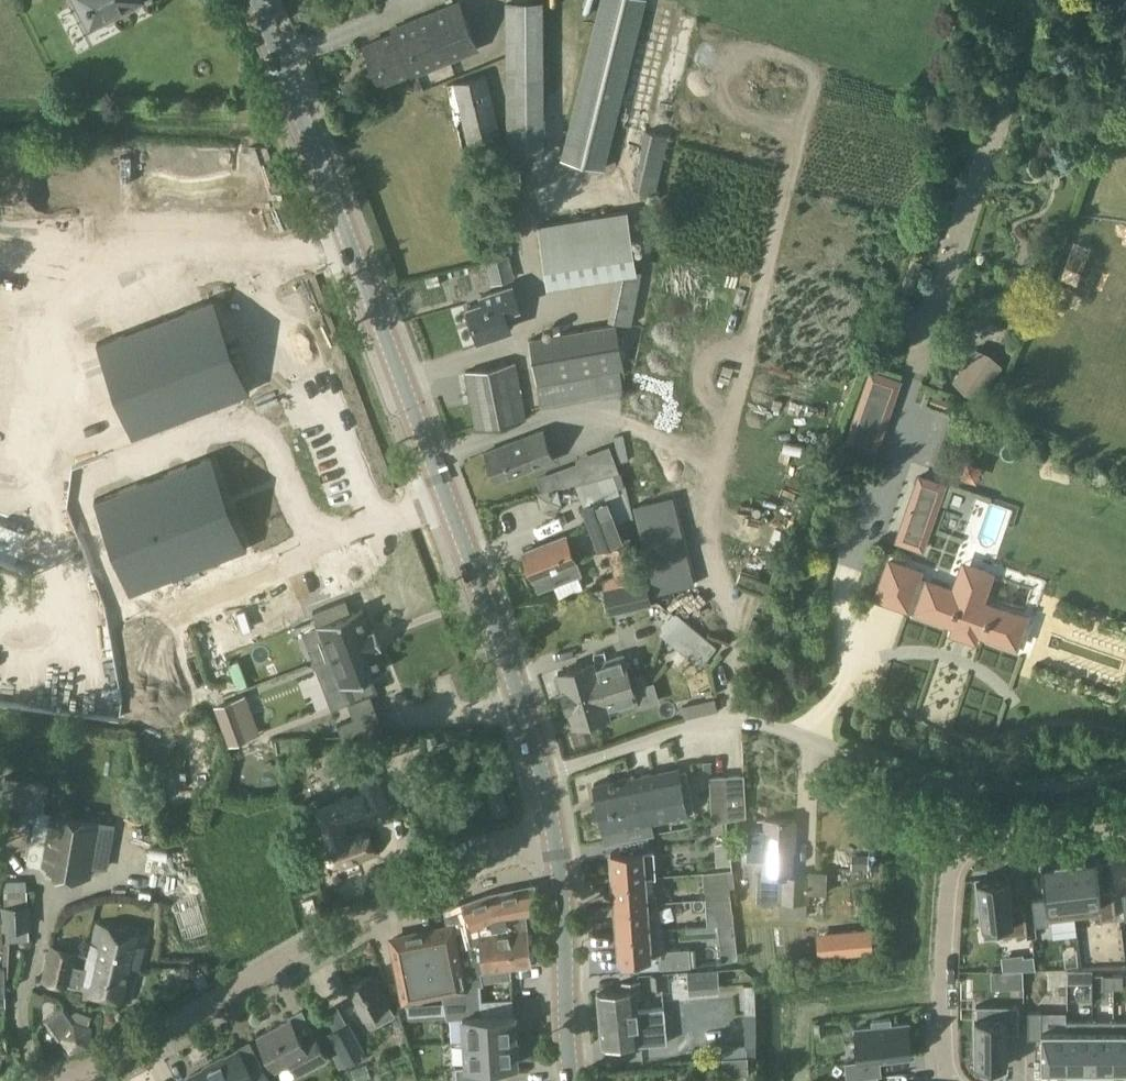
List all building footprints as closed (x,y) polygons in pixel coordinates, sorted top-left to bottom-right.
[(97,22),(102,20),(106,21),(136,5),(137,2),(140,0),(86,0),(97,22)] [(512,22),(510,0),(500,0),(501,23),(512,22)] [(561,158),(604,169),(646,0),(596,0),(561,158)] [(394,32),(366,43),(382,82),(410,71),(412,75),(478,48),(459,1),(392,27),(394,32)] [(529,64),(509,64),(510,152),(547,152),(547,63),(529,64)] [(488,76),(449,85),(464,147),(503,138),(488,76)] [(646,132),(634,189),(656,194),(668,137),(646,132)] [(628,210),(539,224),(548,282),(619,270),(637,267),(628,210)] [(1071,239),(1064,256),(1084,265),(1090,250),(1077,245),(1079,242),(1071,239)] [(486,260),(492,283),(514,278),(508,255),(486,260)] [(619,270),(610,319),(632,323),(642,266),(637,267),(619,270)] [(484,301),(468,306),(479,338),(511,328),(505,310),(519,306),(512,284),(482,295),(484,301)] [(13,312),(24,310),(19,289),(8,291),(13,312)] [(214,296),(97,341),(98,343),(103,344),(136,429),(132,434),(133,436),(251,391),(250,389),(245,388),(234,360),(212,302),(215,298),(214,296)] [(617,323),(531,338),(539,385),(599,374),(626,369),(617,323)] [(974,348),(952,382),(980,400),(1002,366),(974,348)] [(515,363),(466,371),(476,427),(525,419),(515,363)] [(599,374),(539,385),(543,406),(603,396),(599,374)] [(509,443),(486,451),(497,480),(557,457),(546,429),(531,435),(526,421),(504,430),(509,443)] [(959,445),(955,462),(970,466),(975,449),(959,445)] [(245,549),(209,455),(100,496),(136,591),(245,549)] [(565,485),(577,482),(586,480),(579,462),(559,469),(565,485)] [(586,480),(577,482),(586,504),(582,505),(598,549),(623,539),(621,535),(629,532),(619,492),(620,491),(614,472),(586,480)] [(919,476),(914,489),(940,498),(945,485),(919,476)] [(922,549),(927,535),(901,526),(897,540),(922,549)] [(565,534),(524,551),(534,577),(536,576),(541,589),(582,573),(585,580),(601,574),(594,553),(576,561),(565,534)] [(630,543),(609,548),(615,573),(617,582),(638,577),(630,543)] [(1024,621),(1026,616),(927,581),(927,582),(917,579),(920,571),(890,560),(877,597),(907,607),(907,606),(917,610),(1016,645),(1018,640),(1022,641),(1028,623),(1024,621)] [(605,585),(611,611),(653,601),(648,575),(638,577),(617,582),(605,585)] [(650,619),(692,656),(716,629),(674,591),(650,619)] [(325,642),(309,649),(314,661),(374,638),(371,629),(363,608),(363,607),(351,611),(346,598),(313,610),(318,624),(325,642)] [(374,638),(314,661),(315,662),(325,690),(341,684),(348,702),(378,690),(372,674),(386,668),(386,667),(378,646),(374,638)] [(566,697),(629,677),(623,655),(582,667),(582,665),(558,672),(559,675),(557,675),(556,678),(560,691),(563,691),(564,691),(566,697)] [(636,700),(629,677),(566,697),(574,722),(597,715),(596,713),(636,700)] [(258,733),(244,696),(217,706),(231,743),(258,733)] [(360,734),(354,717),(337,723),(342,735),(360,734)] [(701,777),(709,777),(708,762),(701,762),(701,777)] [(683,766),(594,783),(606,841),(649,833),(652,846),(692,839),(689,826),(653,832),(651,820),(690,812),(690,810),(696,809),(688,767),(683,768),(683,766)] [(15,767),(8,794),(51,805),(58,778),(15,767)] [(364,793),(317,808),(329,842),(327,843),(336,868),(376,854),(368,830),(348,836),(343,820),(371,811),(371,810),(387,805),(376,771),(358,777),(364,793)] [(746,816),(744,775),(725,776),(726,792),(726,801),(726,810),(711,811),(712,822),(746,816)] [(726,792),(725,776),(709,777),(710,793),(726,792)] [(726,801),(726,792),(710,793),(711,801),(726,801)] [(726,810),(726,801),(711,801),(711,811),(726,810)] [(42,804),(32,858),(93,873),(106,821),(42,804)] [(747,833),(747,849),(764,850),(763,874),(758,874),(757,899),(781,899),(780,913),(807,914),(808,875),(791,875),(792,839),(795,840),(795,820),(765,819),(765,834),(747,833)] [(706,826),(707,842),(720,841),(719,825),(706,826)] [(643,849),(612,851),(614,879),(645,877),(656,876),(654,849),(643,850),(643,849)] [(852,854),(852,868),(871,868),(871,853),(852,854)] [(1096,858),(1069,861),(1075,915),(1101,912),(1101,918),(1116,916),(1113,889),(1100,890),(1096,858)] [(1045,897),(1032,898),(1035,924),(1048,923),(1048,919),(1075,914),(1069,861),(1041,864),(1045,897)] [(733,895),(731,870),(703,872),(705,897),(733,895)] [(1008,875),(978,878),(985,936),(1028,931),(1024,903),(1011,905),(1008,875)] [(645,877),(614,879),(616,905),(647,903),(645,877)] [(536,910),(532,887),(492,894),(467,903),(468,907),(449,914),(451,926),(456,925),(526,912),(536,910)] [(28,890),(4,891),(6,942),(30,941),(30,928),(28,890)] [(736,921),(733,895),(705,897),(707,923),(736,921)] [(647,903),(616,905),(617,931),(660,928),(658,902),(647,903)] [(527,927),(526,912),(456,925),(469,986),(443,991),(445,1002),(482,1000),(481,980),(483,980),(481,969),(532,963),(528,927),(527,927)] [(97,923),(89,954),(139,968),(147,936),(97,923)] [(469,986),(456,925),(451,926),(393,938),(405,999),(443,991),(469,986)] [(870,926),(850,929),(853,947),(873,944),(870,926)] [(660,928),(617,931),(619,958),(660,955),(661,967),(697,964),(697,951),(665,954),(663,928),(660,928)] [(723,961),(734,960),(739,954),(737,940),(721,941),(723,961)] [(51,944),(43,978),(69,984),(69,983),(78,985),(79,982),(80,982),(84,968),(73,965),(77,950),(51,944)] [(89,954),(80,987),(131,1000),(139,968),(89,954)] [(718,969),(689,972),(690,992),(719,990),(718,969)] [(372,972),(347,986),(365,1018),(374,1013),(379,1022),(395,1013),(372,972)] [(662,987),(661,972),(650,973),(652,988),(662,987)] [(1123,973),(1113,973),(1114,986),(1123,986),(1123,973)] [(624,989),(598,991),(600,1012),(638,1009),(636,995),(640,995),(639,980),(623,981),(624,989)] [(483,1011),(482,1000),(445,1002),(449,1023),(464,1022),(465,1040),(518,1037),(517,1031),(520,1031),(519,1015),(515,1016),(515,1009),(483,1011)] [(976,1004),(976,1064),(1006,1064),(1007,1032),(1020,1032),(1020,1004),(976,1004)] [(638,1009),(600,1012),(603,1044),(639,1040),(639,1044),(667,1041),(664,1007),(638,1009)] [(66,1010),(50,1022),(69,1053),(91,1046),(92,1027),(89,1025),(93,1015),(77,1009),(69,1014),(66,1010)] [(1042,1010),(1028,1010),(1028,1036),(1041,1036),(1041,1068),(1067,1068),(1067,1018),(1066,1018),(1066,1029),(1065,1029),(1042,1029),(1042,1010)] [(302,1011),(259,1034),(276,1067),(292,1059),(298,1072),(327,1057),(302,1011)] [(859,1060),(846,1062),(848,1077),(859,1076),(881,1074),(879,1059),(912,1055),(908,1023),(891,1024),(890,1018),(873,1020),(873,1026),(856,1028),(859,1060)] [(1067,1018),(1067,1068),(1092,1068),(1092,1018),(1067,1018)] [(1092,1018),(1092,1068),(1114,1068),(1114,1018),(1092,1018)] [(1114,1068),(1125,1068),(1125,1018),(1114,1018),(1114,1068)] [(350,1021),(330,1031),(345,1062),(365,1052),(350,1021)] [(521,1040),(518,1041),(518,1037),(465,1040),(467,1064),(456,1064),(457,1080),(488,1080),(487,1064),(519,1062),(519,1056),(522,1056),(521,1040)] [(9,1067),(14,1080),(17,1080),(68,1063),(63,1048),(9,1067)] [(213,1060),(224,1080),(272,1080),(262,1062),(250,1068),(239,1048),(224,1056),(223,1055),(213,1060)] [(725,1075),(750,1073),(749,1055),(724,1057),(725,1075)] [(213,1060),(203,1065),(204,1067),(189,1075),(192,1080),(224,1080),(213,1060)]
